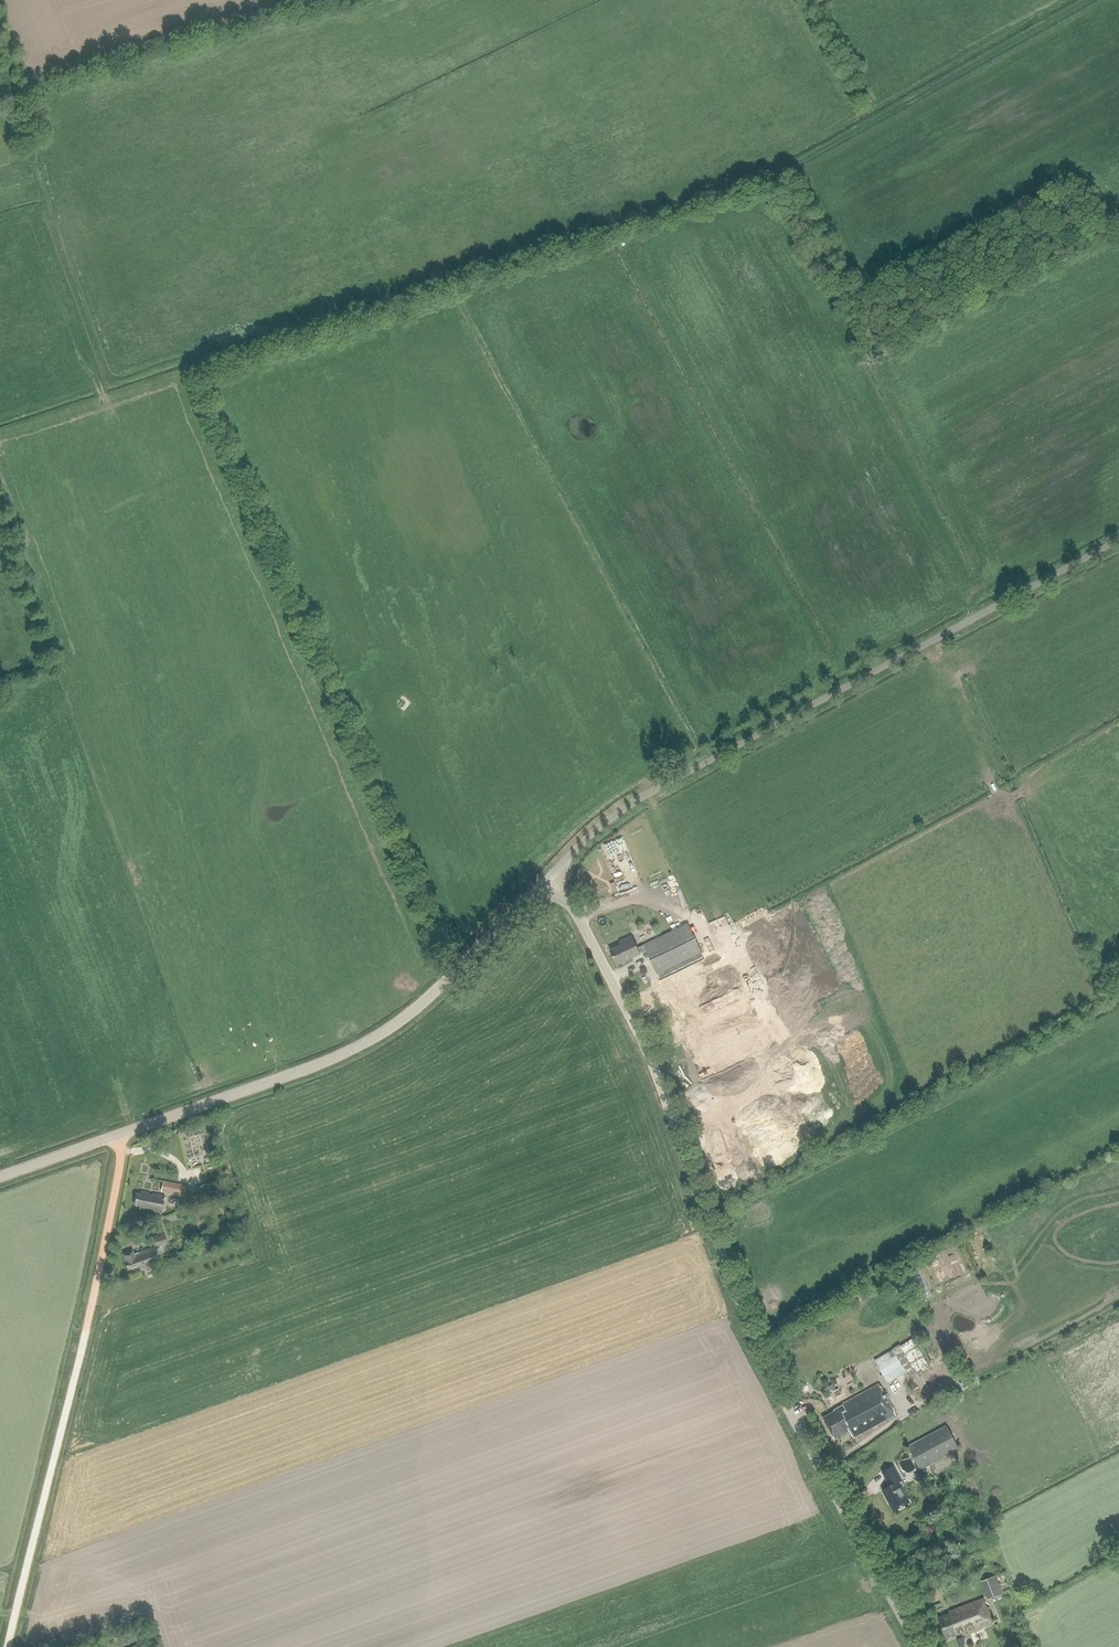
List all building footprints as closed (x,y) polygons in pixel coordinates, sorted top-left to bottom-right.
[(617,966),(646,952),(651,962),(676,951),(668,934),(637,949),(632,937),(617,944),(619,947),(610,951),(617,966)] [(773,994),(798,984),(781,942),(756,952),(773,994)] [(702,965),(662,984),(672,1006),(712,987),(702,965)] [(742,998),(682,1026),(696,1056),(756,1028),(742,998)] [(183,1196),(185,1185),(162,1181),(160,1192),(183,1196)] [(161,1213),(164,1196),(141,1192),(140,1194),(136,1193),(134,1205),(140,1206),(139,1209),(161,1213)] [(154,1248),(168,1243),(164,1234),(151,1238),(154,1248)] [(134,1273),(158,1264),(152,1248),(134,1254),(133,1251),(123,1254),(125,1261),(128,1271),(133,1269),(134,1273)] [(904,1372),(891,1349),(872,1360),(885,1383),(904,1372)] [(849,1430),(853,1438),(896,1415),(879,1384),(838,1406),(834,1409),(835,1411),(823,1418),(834,1438),(849,1430)] [(838,1389),(836,1390),(832,1384),(824,1388),(826,1393),(832,1390),(836,1398),(842,1395),(838,1389)] [(920,1470),(959,1449),(946,1426),(908,1446),(920,1470)] [(882,1470),(886,1478),(890,1486),(882,1490),(894,1511),(909,1503),(898,1482),(901,1481),(897,1472),(892,1465),(882,1470)] [(918,1482),(927,1477),(923,1469),(914,1474),(918,1482)] [(982,1580),(988,1598),(1001,1593),(994,1575),(982,1580)] [(963,1635),(993,1624),(983,1598),(948,1611),(949,1614),(938,1618),(945,1638),(955,1635),(955,1636),(962,1633),(963,1635)] [(959,1646),(965,1644),(963,1637),(956,1640),(959,1646)]
